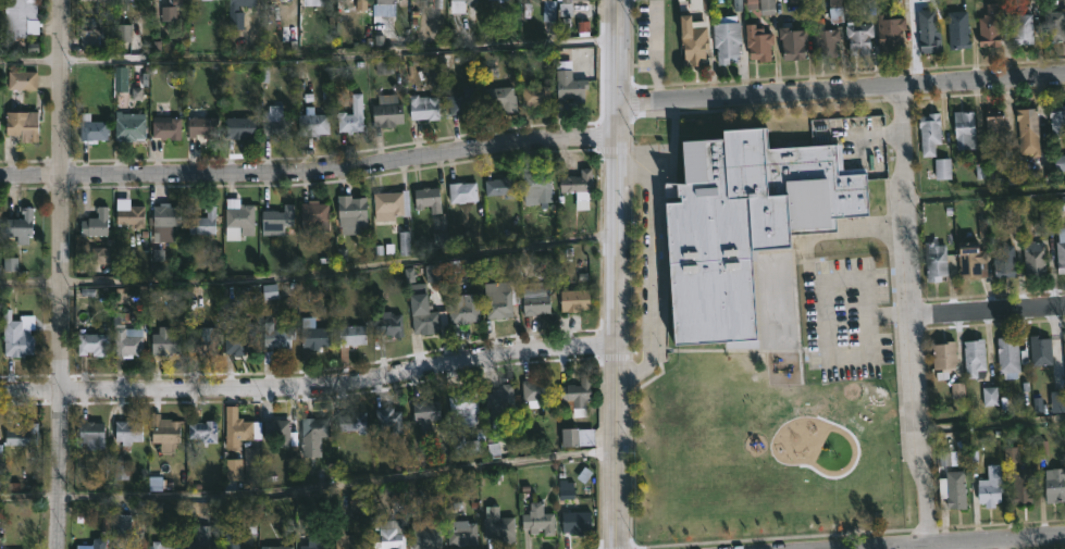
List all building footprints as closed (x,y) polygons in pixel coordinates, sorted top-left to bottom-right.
[(7,35),(6,0),(38,0),(38,20),(28,20),(28,35),(7,35)] [(230,29),(230,0),(258,0),(258,5),(239,5),(239,12),(245,12),(245,29),(230,29)] [(377,3),(377,0),(397,0),(396,11),(386,11),(386,3),(377,3)] [(451,13),(451,0),(477,0),(478,3),(467,3),(467,13),(451,13)] [(553,0),(557,0),(556,21),(544,21),(545,1),(542,1),(542,0),(553,0)] [(822,5),(822,0),(839,0),(839,5),(842,21),(828,22),(828,5),(822,5)] [(929,2),(929,8),(932,8),(933,11),(936,38),(939,38),(940,51),(918,50),(918,48),(913,48),(913,40),(918,40),(916,10),(919,10),(919,2),(929,2)] [(994,3),(995,18),(998,18),(998,46),(977,46),(977,16),(981,16),(981,13),(986,13),(986,3),(994,3)] [(1050,7),(1050,11),(1063,11),(1064,40),(1044,41),(1042,7),(1050,7)] [(957,11),(959,17),(966,17),(967,40),(968,40),(969,47),(948,49),(945,11),(957,11)] [(1032,43),(1011,45),(1011,14),(1030,13),(1032,43)] [(882,14),(882,18),(903,17),(904,29),(900,29),(901,37),(897,38),(897,47),(892,47),(892,53),(877,53),(876,14),(882,14)] [(703,27),(704,48),(701,48),(703,60),(698,60),(698,64),(688,65),(686,60),(681,60),(680,43),(678,43),(677,28),(685,27),(684,21),(703,20),(703,27)] [(851,21),(851,24),(870,23),(870,37),(867,37),(868,54),(847,55),(846,38),(843,38),(842,25),(844,25),(843,22),(851,21)] [(734,43),(735,58),(726,58),(726,64),(715,64),(709,23),(736,22),(738,43),(734,43)] [(752,23),(753,34),(770,33),(770,45),(768,45),(768,59),(747,60),(747,47),(744,47),(743,24),(752,23)] [(791,26),(791,28),(804,28),(804,40),(802,40),(803,59),(780,60),(780,38),(778,38),(777,26),(791,26)] [(829,40),(830,57),(813,58),(809,30),(837,28),(838,40),(829,40)] [(573,61),(573,79),(589,79),(589,88),(585,88),(585,101),(575,101),(575,98),(567,98),(567,101),(559,101),(557,61),(573,61)] [(37,72),(37,89),(8,89),(9,71),(37,72)] [(540,104),(540,105),(524,107),(523,86),(550,85),(552,104),(540,104)] [(513,86),(515,95),(517,95),(518,105),(485,108),(484,88),(513,86)] [(473,87),(475,109),(466,110),(466,114),(451,115),(450,101),(448,101),(448,96),(457,95),(457,97),(465,97),(463,87),(473,87)] [(363,92),(364,130),(339,132),(338,113),(339,112),(347,111),(347,114),(355,114),(354,93),(363,92)] [(398,93),(399,103),(404,103),(405,123),(396,123),(396,126),(375,126),(374,104),(380,104),(380,95),(398,93)] [(420,95),(420,97),(441,97),(441,120),(412,120),(411,95),(420,95)] [(283,104),(283,111),(290,111),(290,137),(281,137),(281,135),(262,135),(262,111),(269,111),(269,104),(283,104)] [(1047,107),(1064,104),(1064,135),(1051,136),(1050,117),(1048,117),(1047,107)] [(317,107),(317,114),(330,114),(331,134),(322,134),(322,136),(300,135),(299,114),(306,114),(306,107),(317,107)] [(1036,108),(1039,155),(1031,157),(1031,153),(1018,153),(1016,121),(1015,121),(1014,109),(1036,108)] [(994,141),(984,142),(983,111),(1001,110),(1002,135),(994,135),(994,141)] [(40,133),(40,142),(22,141),(22,135),(8,135),(9,111),(39,112),(39,133),(40,133)] [(123,111),(123,118),(145,118),(145,140),(119,140),(119,139),(116,139),(116,111),(123,111)] [(973,111),(975,148),(955,149),(955,137),(953,137),(952,111),(973,111)] [(91,113),(91,122),(109,122),(109,139),(98,139),(98,144),(81,142),(82,113),(91,113)] [(938,114),(939,144),(933,144),(934,155),(920,157),(919,127),(917,127),(917,115),(938,114)] [(182,117),(182,140),(171,140),(171,137),(166,137),(166,140),(162,140),(162,137),(153,137),(153,116),(182,117)] [(213,126),(213,139),(208,139),(208,134),(195,134),(195,137),(188,137),(187,117),(216,117),(218,126),(213,126)] [(246,137),(246,139),(226,138),(226,117),(256,117),(256,137),(246,137)] [(765,126),(766,148),(833,144),(835,175),(863,173),(866,214),(833,216),(834,232),(784,235),(785,248),(746,250),(752,339),(670,345),(660,202),(676,201),(676,196),(661,197),(660,183),(679,182),(677,139),(718,137),(717,129),(765,126)] [(592,169),(593,190),(590,190),(591,200),(578,200),(578,191),(560,191),(560,177),(568,177),(569,175),(581,176),(581,169),(592,169)] [(541,170),(541,173),(552,172),(553,202),(540,202),(540,205),(525,205),(524,172),(536,173),(536,170),(541,170)] [(512,175),(515,198),(505,199),(505,195),(486,196),(485,180),(504,178),(504,176),(512,175)] [(478,183),(479,201),(451,203),(450,184),(478,183)] [(431,187),(431,188),(443,189),(443,213),(432,214),(432,207),(425,207),(425,209),(417,209),(416,189),(431,187)] [(410,189),(411,216),(397,215),(397,220),(376,221),(376,194),(404,191),(404,190),(410,189)] [(352,195),(352,198),(368,197),(369,226),(360,226),(360,235),(349,235),(349,227),(340,227),(339,196),(352,195)] [(236,199),(236,209),(240,209),(240,204),(256,205),(255,236),(243,235),(243,227),(239,227),(239,238),(228,238),(230,227),(226,227),(227,198),(236,199)] [(320,200),(320,203),(329,203),(330,232),(302,232),(302,203),(309,202),(309,200),(320,200)] [(171,203),(171,207),(181,208),(181,226),(173,225),(173,242),(160,241),(160,233),(153,233),(154,205),(160,205),(160,203),(171,203)] [(295,204),(294,226),(284,225),(284,235),(263,235),(263,210),(285,212),(285,203),(295,204)] [(145,205),(145,228),(136,228),(136,224),(116,224),(116,209),(129,209),(129,207),(145,205)] [(216,205),(216,234),(189,234),(190,220),(197,220),(197,217),(208,217),(208,212),(205,212),(205,205),(216,205)] [(34,208),(33,236),(29,236),(29,245),(17,244),(18,236),(7,236),(8,219),(25,220),(25,214),(22,214),(22,207),(34,208)] [(109,207),(109,236),(81,236),(81,221),(87,221),(87,217),(98,217),(97,207),(109,207)] [(1057,230),(1064,230),(1064,273),(1056,273),(1055,241),(1057,241),(1057,230)] [(934,238),(936,245),(944,245),(945,275),(940,275),(940,280),(926,282),(924,241),(930,241),(930,238),(934,238)] [(1033,240),(1033,242),(1042,241),(1044,274),(1044,275),(1025,276),(1025,274),(1024,274),(1021,244),(1033,240)] [(976,242),(976,250),(984,250),(986,276),(979,276),(979,278),(967,279),(967,276),(957,277),(956,255),(954,255),(954,244),(976,242)] [(1005,276),(993,277),(992,250),(996,250),(995,246),(1013,245),(1014,276),(1005,276)] [(503,316),(503,319),(493,320),(493,317),(487,317),(485,284),(518,280),(520,303),(513,304),(515,316),(503,316)] [(582,309),(582,312),(562,312),(562,290),(591,289),(591,309),(582,309)] [(475,294),(476,302),(479,302),(481,321),(459,324),(460,336),(453,336),(451,324),(450,324),(448,296),(475,294)] [(528,315),(525,315),(524,295),(550,294),(552,312),(528,315)] [(431,302),(433,302),(432,312),(447,310),(449,339),(442,340),(441,332),(416,334),(413,296),(431,295),(431,302)] [(123,299),(124,312),(128,312),(129,321),(125,321),(126,336),(144,336),(144,354),(137,355),(137,354),(133,354),(133,358),(124,358),(124,370),(116,369),(114,299),(123,299)] [(392,311),(392,315),(403,314),(404,337),(377,335),(376,319),(383,319),(383,312),(392,311)] [(315,317),(315,327),(331,327),(331,347),(320,347),(320,349),(310,349),(310,364),(302,364),(302,317),(315,317)] [(273,323),(272,330),(294,330),(294,339),(290,339),(290,352),(277,351),(277,348),(273,348),(273,350),(264,350),(263,322),(273,323)] [(242,323),(242,324),(256,324),(256,354),(234,355),(234,352),(225,352),(225,336),(223,336),(224,323),(242,323)] [(358,345),(358,346),(348,345),(349,363),(340,363),(339,326),(367,326),(367,345),(358,345)] [(170,327),(170,335),(179,335),(179,353),(171,353),(171,355),(151,354),(151,333),(159,333),(159,327),(170,327)] [(216,327),(216,354),(188,353),(189,336),(191,336),(191,330),(202,332),(202,327),(216,327)] [(87,334),(110,335),(110,342),(106,342),(106,357),(96,357),(96,355),(94,355),(94,352),(87,352),(87,355),(78,355),(78,335),(87,334)] [(1041,334),(1042,338),(1050,338),(1051,364),(1030,365),(1028,335),(1041,334)] [(25,354),(25,357),(5,355),(5,335),(35,335),(35,354),(25,354)] [(1008,337),(1008,341),(1017,341),(1018,372),(998,373),(995,337),(1008,337)] [(984,375),(982,378),(965,378),(963,341),(983,338),(984,375)] [(949,369),(949,372),(946,372),(948,378),(936,379),(936,373),(940,372),(940,369),(931,370),(930,345),(939,344),(939,341),(954,340),(955,367),(949,369)] [(592,377),(592,399),(586,399),(586,408),(575,408),(575,411),(567,411),(567,400),(559,401),(558,387),(568,386),(568,385),(582,385),(581,377),(592,377)] [(550,380),(552,399),(522,401),(522,382),(550,380)] [(513,384),(515,395),(521,394),(521,404),(492,407),(491,392),(503,391),(501,385),(513,384)] [(478,390),(480,413),(478,413),(478,425),(453,425),(453,416),(450,417),(449,396),(466,394),(466,391),(478,390)] [(985,406),(998,406),(998,390),(985,390),(985,406)] [(442,400),(443,420),(430,420),(431,435),(419,435),(419,422),(413,422),(411,402),(442,400)] [(235,408),(235,419),(244,417),(244,422),(253,422),(253,440),(240,440),(240,446),(232,446),(232,440),(226,440),(227,409),(235,408)] [(394,408),(394,412),(403,412),(403,434),(393,435),(392,426),(385,426),(385,429),(376,429),(376,410),(394,408)] [(368,412),(368,435),(359,435),(359,431),(339,432),(339,416),(352,416),(351,413),(368,412)] [(161,413),(161,419),(172,419),(172,421),(181,421),(179,442),(173,442),(173,452),(161,452),(161,442),(152,442),(152,413),(161,413)] [(314,417),(329,419),(330,437),(302,437),(302,419),(314,417)] [(290,420),(289,447),(278,447),(280,437),(263,437),(264,421),(290,420)] [(128,421),(128,423),(143,423),(143,441),(132,441),(132,450),(123,450),(123,441),(116,441),(116,421),(128,421)] [(218,421),(218,444),(202,444),(202,438),(189,438),(189,424),(207,423),(207,421),(218,421)] [(95,422),(95,423),(104,423),(106,449),(87,449),(87,442),(85,442),(85,438),(79,438),(79,423),(95,422)] [(38,445),(7,445),(7,429),(27,429),(27,424),(38,424),(38,445)] [(465,429),(467,442),(473,441),(474,453),(457,456),(456,446),(451,446),(450,432),(465,429)] [(993,502),(994,507),(983,508),(983,503),(979,503),(978,479),(987,479),(986,465),(1000,464),(1001,481),(999,482),(1000,502),(993,502)] [(1031,504),(1012,504),(1011,492),(1013,492),(1012,469),(1029,467),(1031,504)] [(1043,471),(1064,469),(1064,478),(1063,478),(1064,501),(1053,503),(1045,504),(1043,471)] [(962,474),(965,509),(946,509),(945,483),(952,482),(952,475),(962,474)] [(544,501),(544,513),(556,512),(556,534),(545,535),(545,528),(523,528),(523,513),(530,513),(531,501),(544,501)] [(499,506),(499,517),(516,517),(516,537),(506,537),(506,539),(485,538),(486,506),(499,506)] [(584,531),(584,533),(565,532),(564,511),(593,511),(593,531),(584,531)] [(125,535),(125,548),(113,548),(119,547),(119,534),(113,534),(113,514),(131,514),(131,535),(125,535)] [(364,548),(337,548),(337,519),(346,519),(346,534),(354,534),(354,539),(368,539),(368,548),(364,548)] [(405,519),(407,548),(397,548),(389,548),(382,548),(374,548),(374,535),(381,534),(380,520),(405,519)] [(434,547),(434,548),(413,548),(412,529),(414,529),(413,522),(428,522),(428,528),(442,528),(443,547),(434,547)] [(478,522),(478,545),(449,545),(449,528),(463,527),(462,524),(478,522)] [(255,547),(255,548),(225,548),(225,531),(240,531),(240,536),(240,547),(255,547)] [(107,538),(107,548),(77,548),(77,545),(95,545),(95,537),(107,538)] [(219,539),(218,548),(188,548),(188,539),(219,539)] [(178,542),(178,548),(152,548),(152,540),(178,542)]
